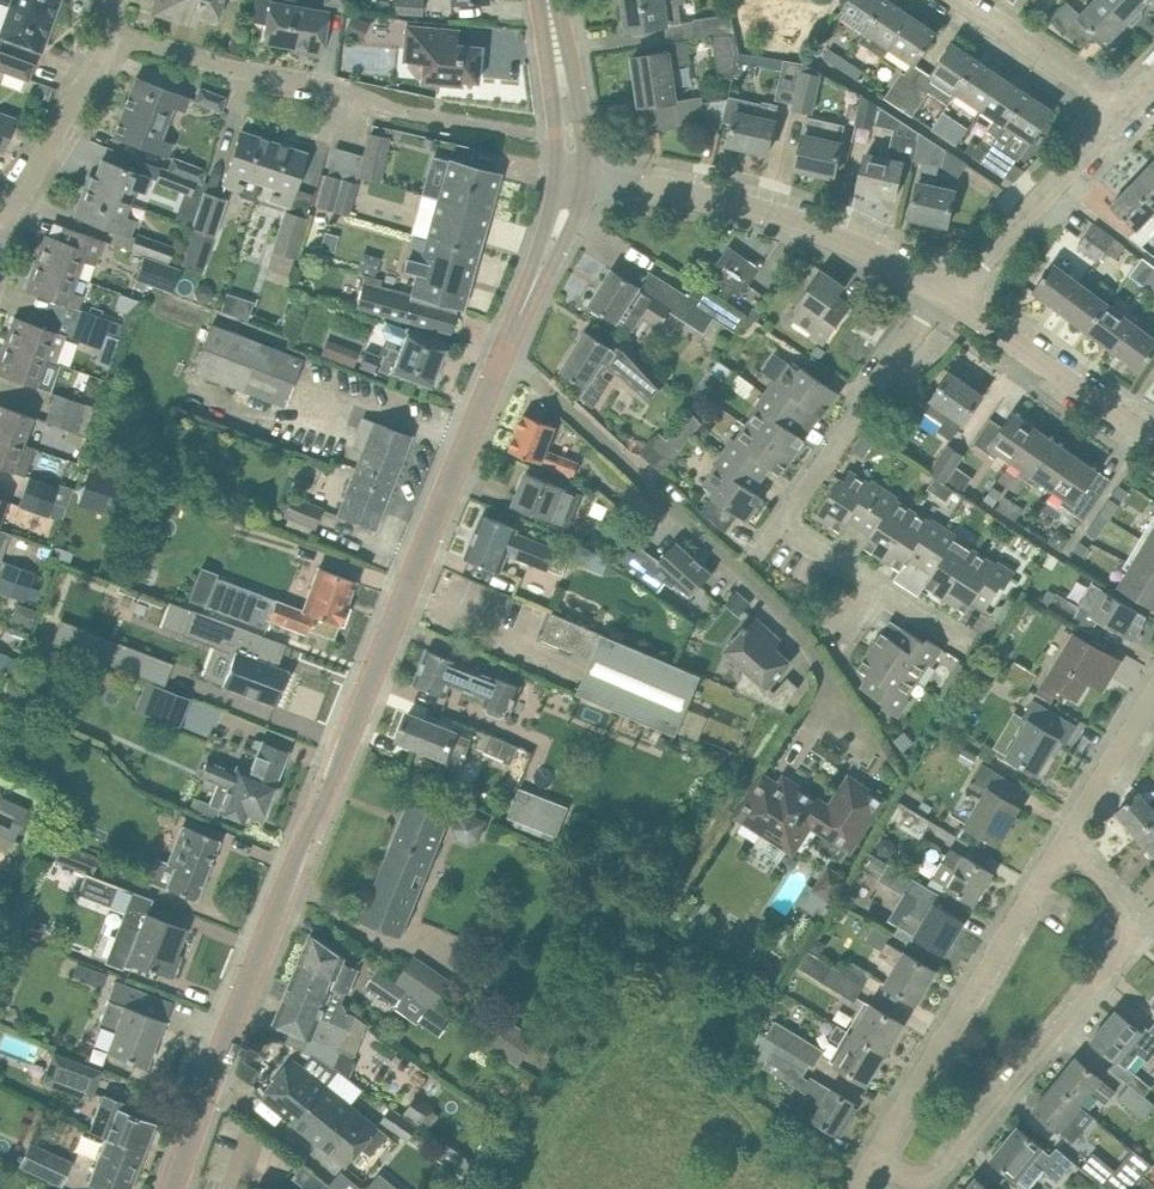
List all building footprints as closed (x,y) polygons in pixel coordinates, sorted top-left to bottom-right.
[(53,19),(60,0),(11,0),(10,3),(53,19)] [(153,12),(195,24),(198,15),(215,20),(221,0),(156,0),(153,12)] [(251,21),(267,23),(264,40),(296,46),(296,45),(304,46),(303,51),(320,54),(327,12),(294,7),(295,0),(255,0),(251,21)] [(421,0),(392,0),(391,14),(419,17),(421,0)] [(629,30),(665,25),(688,21),(685,0),(624,0),(629,30)] [(865,31),(886,0),(849,0),(840,14),(865,31)] [(865,31),(859,41),(883,57),(890,48),(912,14),(891,0),(886,0),(865,31)] [(1080,14),(1067,2),(1050,20),(1064,33),(1069,28),(1086,45),(1097,33),(1107,43),(1129,21),(1106,0),(1094,0),(1080,14)] [(1129,21),(1149,0),(1106,0),(1129,21)] [(10,3),(0,30),(0,36),(41,51),(53,19),(10,3)] [(696,38),(712,35),(733,32),(730,14),(693,19),(696,38)] [(912,14),(890,48),(915,65),(937,31),(912,14)] [(402,61),(422,63),(420,82),(461,85),(462,81),(477,82),(480,46),(469,45),(465,49),(456,48),(458,29),(406,25),(402,61)] [(733,78),(737,60),(739,53),(733,32),(712,35),(719,74),(733,78)] [(659,130),(706,123),(702,96),(677,99),(672,65),(691,62),(688,39),(668,42),(669,51),(632,56),(639,106),(655,104),(659,130)] [(956,92),(979,59),(953,42),(931,75),(956,92)] [(823,57),(839,68),(846,58),(830,47),(823,57)] [(28,80),(34,62),(0,50),(0,70),(28,80)] [(775,98),(793,102),(802,64),(739,53),(737,60),(781,69),(775,98)] [(846,58),(839,68),(858,80),(864,70),(846,58)] [(979,59),(956,92),(981,109),(1003,76),(979,59)] [(819,73),(802,64),(793,102),(792,108),(810,112),(819,73)] [(885,96),(899,106),(916,80),(902,71),(885,96)] [(136,76),(124,106),(162,120),(168,105),(184,111),(190,96),(136,76)] [(981,109),(996,119),(988,130),(998,137),(1028,92),(1003,76),(981,109)] [(916,80),(899,106),(913,115),(930,89),(916,80)] [(194,101),(220,111),(226,96),(199,86),(194,101)] [(982,160),(1005,176),(1017,159),(1004,150),(1016,132),(1031,142),(1053,109),(1028,92),(998,137),(988,152),(982,160)] [(774,121),(777,104),(729,93),(723,121),(733,123),(729,143),(768,152),(775,121),(774,121)] [(886,158),(866,153),(858,188),(895,197),(902,166),(911,168),(914,159),(920,132),(861,94),(855,123),(871,126),(872,123),(893,128),(886,158)] [(124,106),(113,136),(166,157),(172,142),(156,136),(162,120),(124,106)] [(13,117),(0,112),(0,151),(1,152),(13,117)] [(955,130),(938,119),(932,129),(949,139),(955,130)] [(823,138),(804,134),(796,167),(834,175),(842,142),(840,142),(845,124),(828,120),(823,138)] [(273,142),(240,131),(227,169),(229,170),(224,183),(240,188),(238,195),(254,199),(260,180),(273,142)] [(920,132),(914,159),(923,161),(910,217),(948,225),(956,190),(935,185),(939,165),(942,166),(946,149),(920,132)] [(387,138),(370,134),(361,174),(378,178),(387,138)] [(982,160),(988,152),(971,141),(965,149),(982,160)] [(306,153),(273,142),(260,180),(275,185),(271,199),(287,204),(291,190),(293,191),(306,153)] [(173,156),(167,169),(195,182),(200,184),(206,168),(205,168),(208,159),(199,156),(196,165),(173,156)] [(422,194),(489,212),(500,173),(449,159),(443,179),(427,174),(422,194)] [(84,186),(129,202),(133,189),(145,193),(150,178),(101,160),(91,188),(85,185),(84,186)] [(1153,205),(1153,166),(1151,163),(1132,184),(1153,205)] [(190,194),(195,182),(167,169),(162,167),(156,181),(190,194)] [(342,179),(327,174),(318,204),(332,208),(342,179)] [(342,179),(332,208),(348,213),(357,183),(342,179)] [(1111,205),(1137,230),(1153,212),(1153,205),(1132,184),(1111,205)] [(84,186),(74,214),(117,229),(131,233),(136,220),(124,215),(129,202),(84,186)] [(224,199),(204,193),(187,245),(197,249),(199,242),(209,246),(224,199)] [(411,233),(428,237),(478,252),(489,212),(422,194),(411,233)] [(304,217),(287,211),(268,268),(276,270),(273,279),(284,281),(291,257),(304,217)] [(1115,237),(1095,222),(1077,246),(1098,261),(1106,250),(1115,237)] [(35,261),(74,276),(80,259),(91,263),(100,238),(60,224),(55,237),(45,234),(35,261)] [(132,247),(169,261),(174,247),(137,234),(132,247)] [(418,272),(413,291),(457,307),(462,308),(478,252),(428,237),(421,260),(407,256),(404,268),(418,272)] [(1115,237),(1106,250),(1116,258),(1125,245),(1115,237)] [(760,267),(730,245),(710,273),(725,284),(718,292),(727,299),(733,290),(741,295),(760,267)] [(590,304),(617,321),(628,304),(633,307),(634,307),(661,324),(670,310),(701,330),(713,311),(665,280),(653,298),(638,288),(640,286),(630,280),(639,266),(610,247),(601,261),(613,269),(590,304)] [(181,268),(144,255),(135,279),(136,279),(134,285),(144,289),(147,282),(172,292),(181,268)] [(69,289),(74,276),(35,261),(25,289),(78,308),(83,294),(69,289)] [(1060,311),(1081,283),(1054,262),(1033,290),(1060,311)] [(812,331),(810,334),(824,343),(851,305),(838,296),(846,286),(822,269),(797,305),(800,308),(793,318),(812,331)] [(366,272),(357,305),(451,331),(457,307),(413,291),(381,283),(383,277),(366,272)] [(1108,303),(1081,283),(1060,311),(1087,331),(1108,303)] [(225,292),(219,309),(246,318),(252,301),(225,292)] [(1108,303),(1087,331),(1114,351),(1135,323),(1108,303)] [(81,309),(76,323),(117,338),(122,323),(81,309)] [(14,316),(4,344),(44,358),(56,362),(66,335),(54,330),(39,325),(37,324),(14,316)] [(430,386),(446,343),(386,320),(382,329),(386,338),(401,343),(398,350),(382,344),(379,353),(366,348),(359,365),(388,376),(390,371),(430,386)] [(99,347),(100,343),(114,348),(117,338),(76,323),(71,337),(99,347)] [(1135,323),(1114,351),(1141,371),(1153,353),(1153,336),(1135,323)] [(211,324),(193,370),(284,405),(302,359),(211,324)] [(617,336),(611,346),(587,330),(561,370),(585,386),(579,396),(594,406),(611,379),(604,375),(608,369),(619,375),(648,401),(665,382),(631,344),(617,336)] [(0,355),(0,374),(17,380),(34,386),(44,358),(4,344),(0,355)] [(343,346),(336,363),(352,369),(359,352),(343,346)] [(831,369),(812,355),(801,370),(791,363),(777,382),(775,380),(765,393),(803,420),(812,408),(822,416),(839,392),(823,381),(831,369)] [(927,408),(943,419),(938,427),(951,436),(963,419),(965,420),(983,394),(982,394),(981,395),(970,387),(971,386),(951,372),(931,399),(933,401),(927,408)] [(737,375),(728,388),(743,399),(753,386),(737,375)] [(901,390),(890,383),(882,394),(894,402),(901,390)] [(86,420),(92,405),(54,392),(49,407),(86,420)] [(795,432),(803,420),(765,393),(756,405),(759,407),(747,424),(793,456),(806,439),(795,432)] [(22,443),(32,416),(14,409),(0,404),(0,435),(22,443)] [(86,420),(49,407),(44,421),(81,435),(86,420)] [(665,439),(679,452),(702,422),(689,408),(665,439)] [(1002,426),(990,418),(973,443),(995,458),(999,452),(1011,460),(1035,426),(1013,411),(1002,426)] [(523,413),(509,449),(574,474),(579,462),(547,449),(557,426),(523,413)] [(393,482),(411,435),(364,417),(352,446),(362,450),(355,468),(393,482)] [(781,474),(793,456),(747,424),(736,440),(733,438),(724,451),(762,478),(770,467),(781,474)] [(1035,426),(1011,460),(1022,468),(1018,474),(1028,481),(1056,441),(1035,426)] [(13,471),(25,476),(35,448),(22,443),(0,435),(0,467),(13,471)] [(1056,441),(1028,481),(1037,487),(1041,481),(1054,490),(1078,456),(1056,441)] [(938,478),(945,483),(965,454),(949,443),(929,472),(938,478)] [(754,490),(762,478),(724,451),(715,464),(717,466),(704,484),(714,492),(712,495),(712,496),(702,510),(726,531),(738,514),(747,521),(764,497),(754,490)] [(1078,456),(1054,490),(1064,497),(1060,503),(1083,519),(1101,494),(1088,486),(1099,471),(1078,456)] [(30,477),(24,491),(54,502),(65,505),(80,464),(68,460),(59,487),(30,477)] [(375,529),(393,482),(355,468),(337,515),(375,529)] [(860,527),(885,488),(872,479),(870,482),(851,470),(844,480),(840,478),(816,515),(841,530),(848,519),(860,527)] [(568,526),(581,493),(526,471),(513,505),(568,526)] [(105,473),(97,498),(105,500),(102,510),(115,514),(126,480),(105,473)] [(1120,485),(1114,494),(1122,500),(1128,491),(1120,485)] [(898,496),(885,488),(860,527),(871,535),(864,546),(883,558),(913,510),(896,499),(898,496)] [(24,491),(19,506),(48,516),(54,502),(24,491)] [(1006,514),(1015,501),(1005,494),(996,508),(1006,514)] [(291,495),(283,514),(314,527),(322,508),(291,495)] [(641,495),(625,513),(646,532),(662,515),(641,495)] [(1098,514),(1108,521),(1120,504),(1110,497),(1098,514)] [(1006,514),(1016,520),(1025,507),(1015,501),(1006,514)] [(920,566),(945,527),(932,518),(930,521),(913,510),(883,558),(901,569),(908,558),(920,566)] [(516,532),(518,528),(482,514),(465,557),(500,572),(508,553),(549,570),(557,549),(516,532)] [(1108,521),(1098,514),(1087,531),(1097,538),(1108,521)] [(945,527),(920,566),(932,574),(925,585),(943,596),(974,549),(956,538),(958,535),(945,527)] [(1118,586),(1153,608),(1153,527),(1118,586)] [(0,560),(10,532),(0,529),(0,560)] [(660,560),(641,546),(624,570),(657,593),(666,579),(691,597),(713,573),(677,540),(660,560)] [(1080,541),(1074,549),(1084,555),(1089,547),(1080,541)] [(577,543),(569,561),(605,575),(610,563),(577,543)] [(974,549),(943,596),(966,612),(973,601),(986,609),(1001,585),(1005,587),(1015,572),(997,560),(996,563),(974,549)] [(6,561),(0,575),(28,585),(29,585),(33,571),(6,561)] [(215,577),(204,606),(265,629),(269,618),(285,625),(307,633),(309,629),(333,638),(339,624),(343,625),(350,607),(346,605),(355,581),(332,572),(318,567),(302,609),(215,577)] [(24,597),(37,601),(41,589),(29,585),(28,585),(0,575),(0,576),(0,592),(23,600),(24,597)] [(1086,629),(1094,616),(1133,640),(1148,615),(1105,590),(1075,591),(1069,601),(1056,593),(1048,606),(1086,629)] [(181,634),(182,634),(213,646),(228,652),(233,653),(224,678),(222,684),(222,685),(223,686),(223,685),(274,704),(274,705),(275,705),(289,670),(287,669),(287,670),(273,665),(274,662),(281,644),(285,645),(286,644),(191,609),(181,634)] [(577,693),(676,735),(701,675),(552,612),(541,638),(591,659),(577,693)] [(744,624),(741,627),(745,630),(731,645),(731,654),(750,671),(747,677),(741,674),(735,689),(784,710),(799,687),(788,676),(775,691),(768,686),(790,662),(773,647),(775,645),(774,640),(777,637),(753,616),(746,625),(744,624)] [(920,682),(943,647),(927,637),(925,641),(901,626),(893,638),(882,631),(870,649),(920,682)] [(67,647),(162,684),(162,683),(163,683),(137,673),(143,657),(73,630),(68,643),(67,647)] [(1074,632),(1046,679),(1078,698),(1096,668),(1111,676),(1121,660),(1074,632)] [(460,662),(460,661),(428,648),(413,683),(435,692),(446,696),(452,682),(487,696),(484,704),(509,714),(521,685),(495,675),(495,676),(460,662)] [(870,649),(858,667),(869,674),(861,687),(885,702),(875,718),(888,733),(920,682),(870,649)] [(15,674),(20,660),(0,653),(0,669),(15,674)] [(942,688),(941,695),(953,702),(974,671),(959,661),(942,688)] [(1016,665),(1010,676),(1028,687),(1035,675),(1016,665)] [(1043,681),(1036,692),(1052,701),(1059,690),(1043,681)] [(590,748),(605,714),(552,692),(537,726),(590,748)] [(1029,720),(1008,756),(1037,773),(1058,737),(1066,742),(1075,726),(1033,701),(1023,717),(1029,720)] [(456,785),(474,738),(408,712),(397,739),(444,758),(437,778),(456,785)] [(491,734),(483,752),(524,770),(532,752),(491,734)] [(208,757),(200,776),(217,782),(210,800),(221,805),(220,808),(219,810),(222,811),(244,820),(247,813),(261,819),(273,788),(288,751),(266,742),(254,738),(252,744),(259,747),(250,771),(236,765),(235,768),(208,757)] [(964,748),(957,759),(971,767),(977,756),(964,748)] [(998,793),(1007,778),(981,763),(967,787),(982,796),(965,824),(998,844),(1021,807),(998,793)] [(739,815),(764,831),(754,845),(780,861),(789,847),(792,849),(810,822),(849,848),(881,800),(856,783),(846,785),(830,809),(784,779),(779,787),(764,777),(739,815)] [(519,788),(508,817),(557,836),(568,807),(519,788)] [(1149,802),(1139,791),(1116,812),(1137,836),(1153,820),(1153,797),(1149,802)] [(13,841),(27,808),(3,797),(0,803),(0,807),(15,814),(9,827),(0,823),(0,835),(13,841)] [(409,799),(361,919),(402,936),(450,816),(409,799)] [(889,819),(921,838),(932,820),(900,801),(889,819)] [(462,816),(458,836),(478,841),(483,821),(462,816)] [(1137,836),(1153,854),(1153,820),(1137,836)] [(156,858),(147,880),(195,899),(219,839),(206,833),(207,831),(204,830),(203,832),(184,825),(168,863),(156,858)] [(50,858),(85,871),(90,874),(97,856),(57,840),(56,842),(41,836),(35,851),(51,857),(50,858)] [(949,846),(931,877),(974,903),(993,872),(949,846)] [(889,863),(879,879),(906,895),(908,892),(917,897),(909,912),(906,910),(897,923),(892,933),(911,944),(916,936),(924,941),(944,953),(964,921),(935,903),(941,894),(927,886),(889,863)] [(828,864),(812,889),(833,903),(849,877),(828,864)] [(136,941),(117,934),(106,961),(130,971),(133,963),(153,970),(154,968),(171,975),(178,955),(171,952),(174,944),(177,946),(183,931),(173,927),(175,924),(141,911),(147,896),(90,874),(85,871),(76,893),(128,913),(125,922),(141,928),(136,941)] [(40,940),(47,923),(17,911),(11,928),(40,940)] [(311,933),(291,982),(342,1003),(356,969),(343,963),(345,958),(311,933)] [(887,942),(879,954),(899,966),(887,986),(894,990),(915,1002),(935,969),(914,957),(906,953),(887,942)] [(865,984),(846,973),(810,951),(800,967),(855,1001),(865,984)] [(853,961),(846,973),(865,984),(872,973),(853,961)] [(107,973),(77,962),(73,973),(101,989),(107,973)] [(396,1002),(405,990),(382,973),(373,985),(396,1002)] [(165,1021),(171,1003),(115,980),(98,1025),(115,1031),(107,1052),(145,1066),(163,1021),(165,1021)] [(314,1052),(340,1068),(350,1076),(356,1061),(341,1051),(356,1014),(347,1010),(348,1006),(342,1003),(291,982),(274,1022),(311,1038),(306,1050),(314,1052)] [(848,1030),(884,1053),(902,1023),(866,1001),(848,1030)] [(427,1006),(419,1018),(442,1034),(450,1023),(427,1006)] [(1150,1029),(1145,1025),(1140,1030),(1116,1010),(1092,1039),(1126,1068),(1139,1054),(1148,1062),(1153,1055),(1153,1025),(1150,1029)] [(766,1035),(810,1063),(815,1066),(824,1050),(776,1020),(766,1035)] [(884,1053),(848,1030),(837,1023),(830,1036),(840,1043),(830,1060),(837,1064),(836,1066),(866,1084),(884,1053)] [(758,1031),(749,1046),(756,1050),(755,1052),(768,1059),(801,1080),(804,1075),(810,1063),(766,1035),(765,1036),(758,1031)] [(37,1062),(47,1066),(42,1080),(87,1097),(98,1069),(53,1052),(51,1057),(41,1052),(37,1062)] [(263,1098),(288,1118),(303,1100),(309,1105),(326,1084),(327,1085),(340,1068),(314,1052),(303,1066),(293,1059),(263,1098)] [(1055,1083),(1080,1104),(1090,1092),(1105,1104),(1116,1090),(1076,1057),(1055,1083)] [(809,1094),(799,1110),(816,1120),(823,1125),(836,1132),(836,1131),(841,1134),(850,1119),(845,1117),(855,1102),(834,1089),(811,1075),(809,1079),(806,1083),(802,1090),(809,1094)] [(1069,1117),(1080,1104),(1055,1083),(1033,1109),(1058,1130),(1059,1129),(1073,1141),(1083,1129),(1069,1117)] [(1130,1083),(1118,1097),(1144,1119),(1153,1106),(1153,1102),(1130,1083)] [(288,1118),(309,1135),(323,1117),(335,1127),(352,1105),(327,1085),(326,1084),(309,1105),(303,1100),(288,1118)] [(418,1093),(403,1114),(419,1125),(420,1126),(424,1119),(433,1126),(440,1115),(431,1109),(434,1104),(418,1093)] [(89,1130),(105,1136),(132,1146),(133,1143),(145,1148),(155,1123),(125,1111),(127,1104),(102,1094),(89,1130)] [(346,1164),(369,1133),(390,1149),(396,1141),(375,1124),(376,1123),(352,1105),(335,1127),(323,1117),(309,1135),(346,1164)] [(379,1119),(393,1128),(402,1113),(390,1105),(379,1119)] [(419,1125),(403,1114),(402,1113),(393,1128),(409,1139),(419,1125)] [(1041,1148),(1042,1147),(1018,1127),(1005,1142),(1002,1139),(990,1153),(994,1156),(992,1158),(1028,1188),(1042,1171),(1057,1183),(1074,1162),(1056,1147),(1049,1155),(1041,1148)] [(88,1182),(106,1188),(129,1188),(145,1148),(133,1143),(132,1146),(105,1136),(88,1182)] [(28,1143),(19,1162),(61,1182),(70,1163),(28,1143)] [(448,1145),(439,1157),(470,1178),(486,1171),(448,1145)] [(1094,1151),(1082,1166),(1108,1188),(1131,1188),(1132,1187),(1144,1174),(1152,1164),(1141,1154),(1123,1175),(1094,1151)] [(380,1172),(370,1185),(361,1186),(341,1170),(330,1184),(336,1188),(401,1188),(380,1172)] [(1152,1180),(1151,1181),(1144,1174),(1132,1187),(1134,1188),(1153,1188),(1153,1182),(1152,1180)] [(976,1178),(975,1179),(977,1181),(970,1188),(988,1188),(976,1178)]
